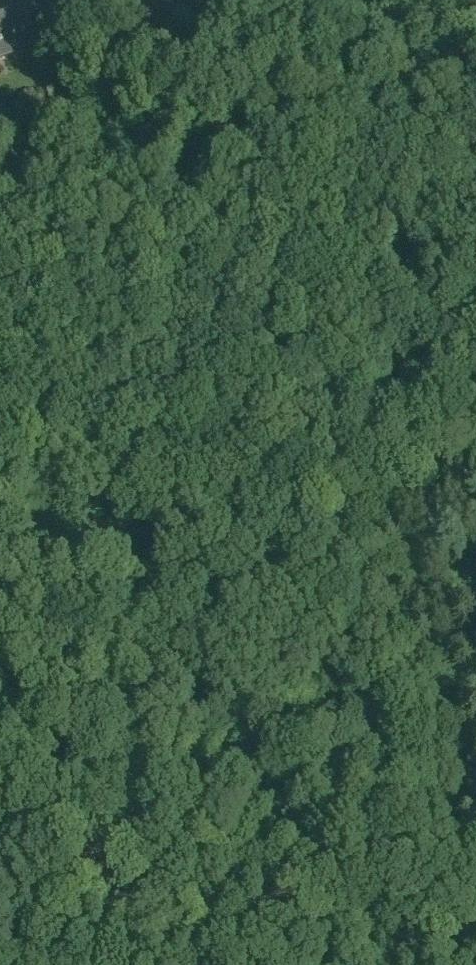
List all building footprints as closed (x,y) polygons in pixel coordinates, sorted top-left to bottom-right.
[(20,60),(18,56),(34,49),(26,29),(37,24),(27,0),(0,0),(0,67),(20,60)]
